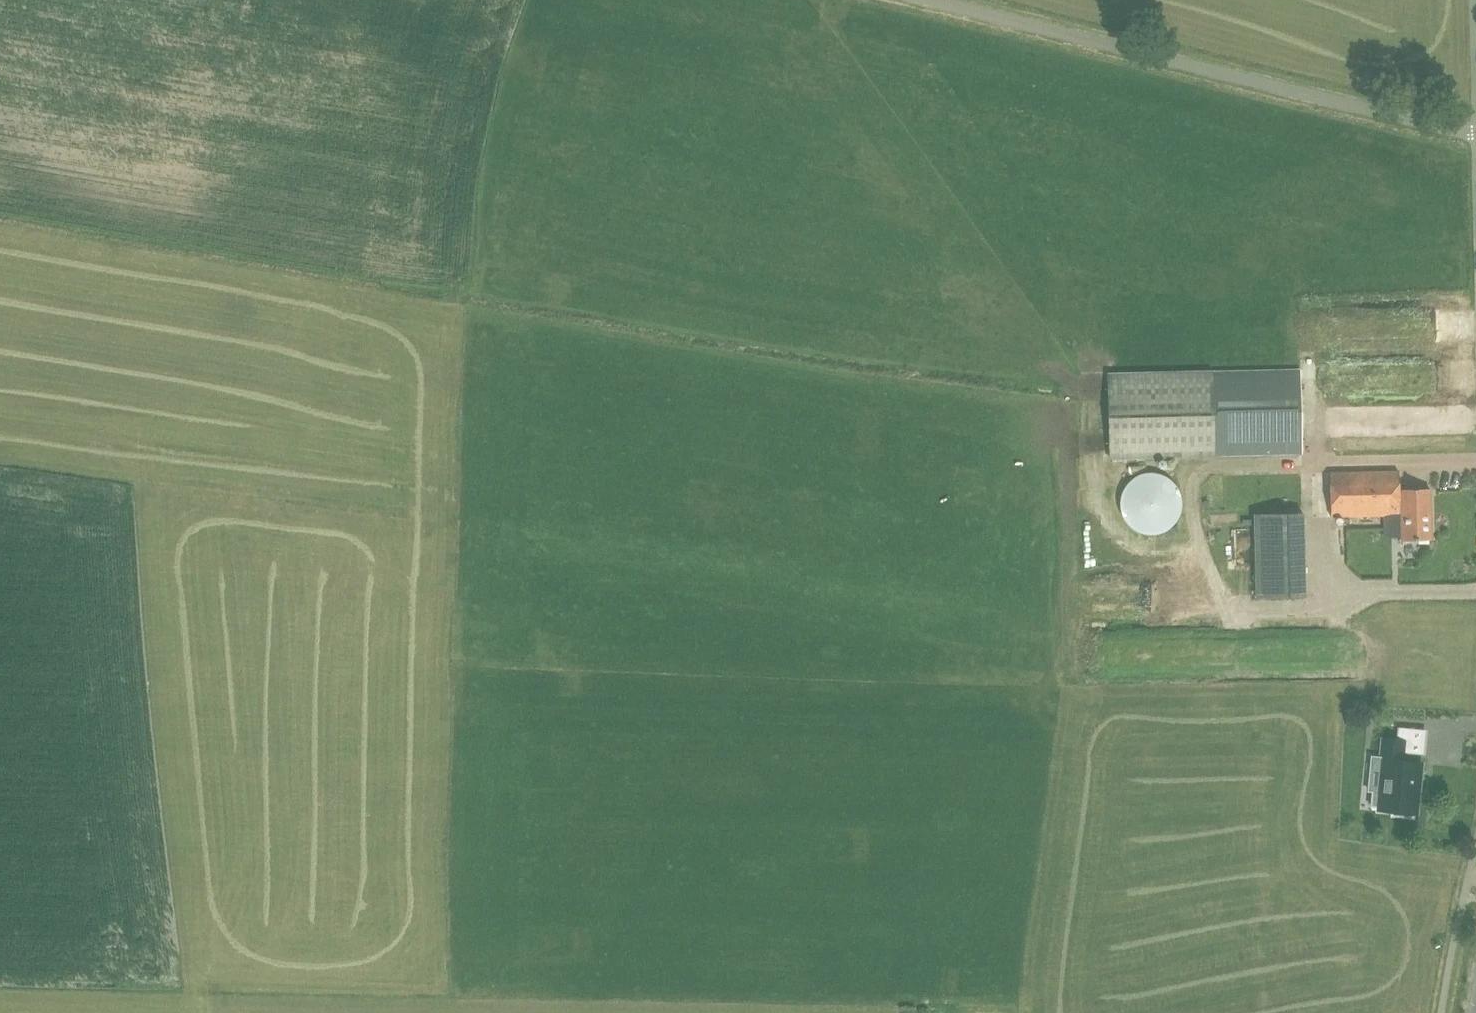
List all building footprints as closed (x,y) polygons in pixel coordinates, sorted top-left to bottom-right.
[(1300,370),(1196,372),(1107,373),(1109,458),(1198,455),(1301,453),(1300,370)] [(1382,515),(1382,519),(1346,520),(1348,571),(1400,569),(1399,539),(1431,539),(1429,487),(1398,488),(1398,470),(1329,472),(1331,517),(1382,515)] [(1148,471),(1142,472),(1136,474),(1127,481),(1122,490),(1120,499),(1120,506),(1122,516),(1126,524),(1132,530),(1143,533),(1154,534),(1165,531),(1173,523),(1178,517),(1181,511),(1182,503),(1181,495),(1175,485),(1169,477),(1160,473),(1148,471)] [(1304,513),(1269,514),(1254,514),(1254,519),(1243,520),(1243,525),(1254,525),(1256,598),(1307,596),(1304,513)] [(1429,750),(1429,726),(1408,725),(1408,750),(1429,750)] [(1403,760),(1405,739),(1382,737),(1380,759),(1384,759),(1380,810),(1414,813),(1416,788),(1418,788),(1420,762),(1403,760)]
